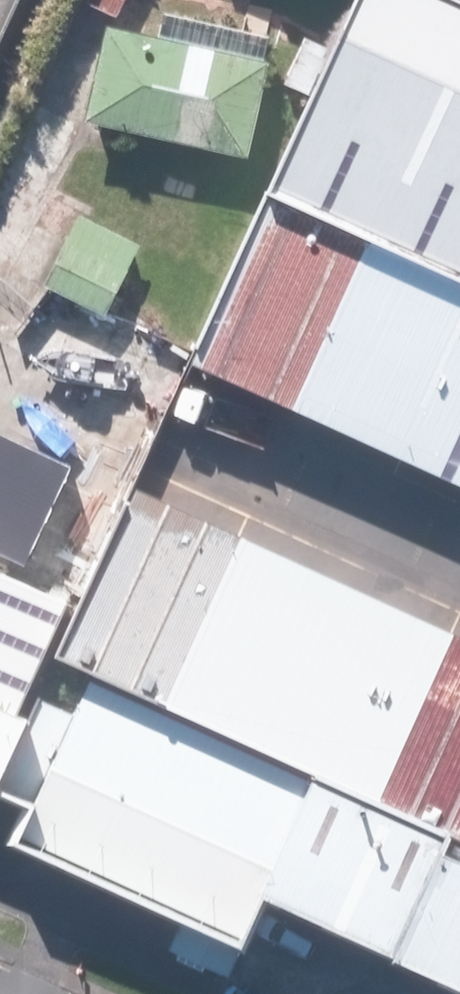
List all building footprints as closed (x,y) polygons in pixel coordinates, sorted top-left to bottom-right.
[(450,0),(304,0),(222,182),(459,288),(459,4),(450,0)] [(69,32),(57,125),(228,147),(241,54),(69,32)] [(215,193),(137,367),(459,512),(459,303),(215,193)] [(97,477),(22,642),(459,837),(459,639),(97,477)] [(0,586),(0,661),(28,599),(0,586)] [(49,703),(0,812),(0,838),(210,931),(230,886),(268,801),(49,703)] [(279,776),(268,801),(230,886),(459,989),(459,857),(279,776)]
